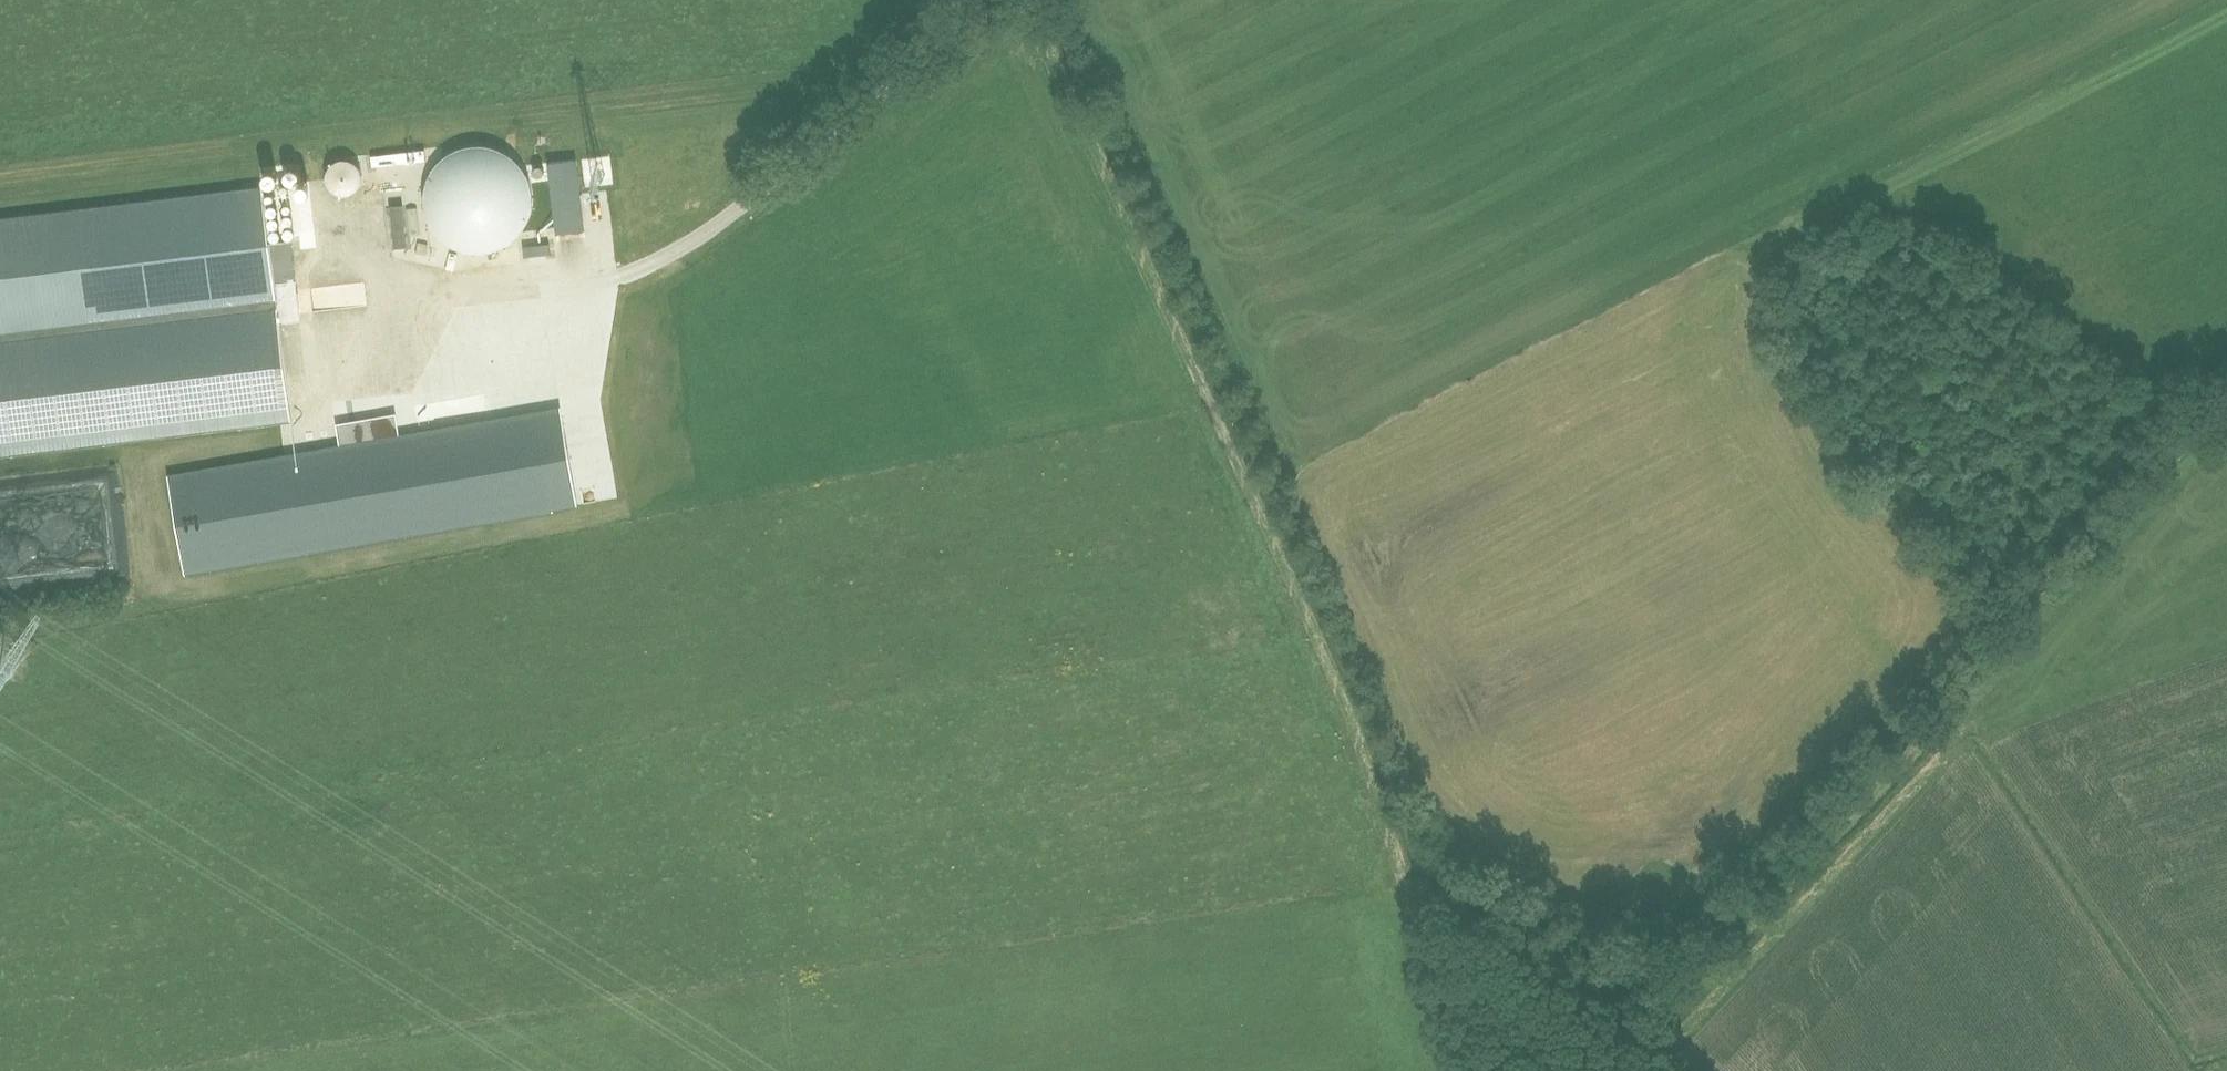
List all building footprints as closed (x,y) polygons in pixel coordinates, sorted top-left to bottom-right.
[(257,164),(272,160),(268,145),(253,149),(257,164)] [(288,420),(278,324),(300,318),(288,238),(268,242),(259,187),(0,218),(0,454),(288,420)] [(372,287),(333,289),(335,312),(373,310),(372,287)] [(178,483),(190,570),(570,498),(552,414),(178,483)] [(3,533),(4,545),(19,544),(20,562),(78,560),(76,492),(0,494),(0,533),(3,533)]
